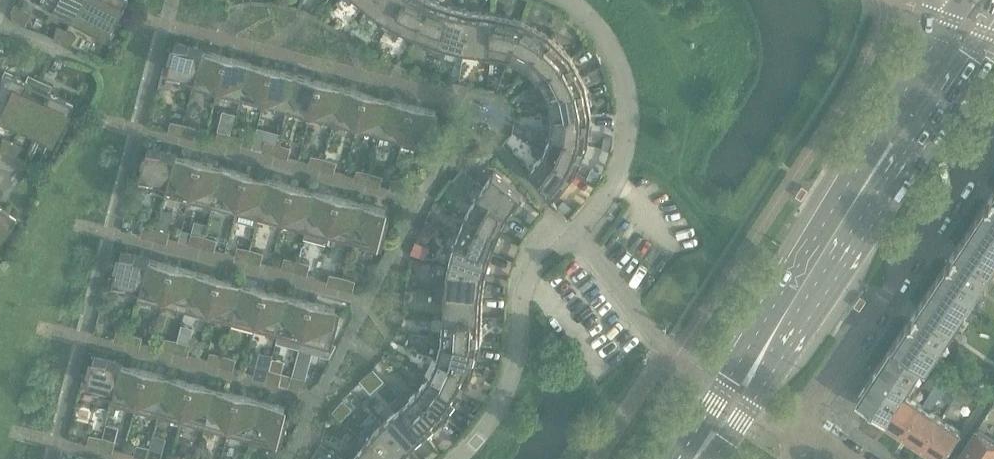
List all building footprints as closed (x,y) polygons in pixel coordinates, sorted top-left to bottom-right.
[(82,0),(42,0),(41,2),(54,9),(55,7),(75,13),(82,0)] [(121,8),(125,0),(82,0),(75,13),(105,31),(119,7),(121,8)] [(386,30),(404,0),(375,0),(370,7),(383,17),(378,25),(386,30)] [(386,30),(395,35),(400,26),(415,34),(430,0),(404,0),(386,30)] [(436,52),(450,6),(433,0),(430,0),(415,34),(430,40),(427,49),(436,52)] [(448,45),(465,49),(471,11),(450,6),(436,52),(446,54),(448,45)] [(480,61),(490,62),(493,14),(471,11),(465,49),(481,51),(480,61)] [(506,65),(507,65),(523,20),(493,14),(490,62),(497,63),(499,54),(509,56),(506,65)] [(550,35),(523,20),(507,65),(512,68),(517,60),(526,65),(521,72),(521,73),(550,35)] [(61,42),(66,31),(57,26),(53,39),(61,42)] [(76,35),(66,31),(61,42),(68,46),(76,35)] [(572,56),(550,35),(521,73),(526,77),(533,71),(540,78),(533,84),(533,85),(572,56)] [(193,85),(194,85),(204,49),(176,41),(168,71),(195,78),(193,85)] [(204,49),(194,85),(218,91),(227,57),(204,51),(204,49)] [(586,83),(572,56),(533,85),(536,90),(544,86),(549,95),(540,98),(541,99),(586,83)] [(218,91),(241,97),(250,63),(227,57),(218,91)] [(250,63),(241,97),(264,103),(273,69),(250,63)] [(264,103),(287,109),(296,75),(273,69),(264,103)] [(41,79),(28,73),(24,80),(5,71),(0,82),(0,117),(1,118),(2,115),(21,121),(41,79)] [(296,75),(287,109),(311,115),(320,81),(296,75)] [(52,137),(65,113),(67,114),(73,102),(50,92),(54,85),(41,79),(21,121),(52,137)] [(311,115),(334,121),(343,87),(320,81),(311,115)] [(544,115),(592,113),(586,83),(541,99),(542,105),(551,103),(553,114),(544,115)] [(389,99),(380,133),(403,139),(402,141),(403,141),(412,105),(389,99)] [(437,111),(412,105),(403,141),(433,149),(441,120),(435,119),(437,111)] [(542,131),(542,132),(589,144),(592,113),(544,115),(543,122),(553,123),(552,133),(542,131)] [(169,132),(182,135),(184,125),(172,121),(169,132)] [(184,125),(182,135),(194,138),(197,128),(184,125)] [(216,141),(229,145),(231,134),(219,131),(216,141)] [(577,172),(589,144),(542,132),(540,138),(549,141),(545,151),(536,146),(536,147),(577,172)] [(231,134),(229,145),(241,148),(244,138),(231,134)] [(12,141),(3,137),(0,148),(0,150),(7,153),(12,141)] [(22,145),(12,141),(7,153),(14,156),(22,145)] [(263,151),(276,154),(278,144),(266,141),(263,151)] [(278,144),(276,154),(288,158),(291,147),(278,144)] [(166,191),(167,192),(176,153),(148,146),(141,175),(168,182),(166,191)] [(557,196),(577,172),(536,147),(532,152),(539,158),(531,168),(557,196)] [(176,153),(167,192),(190,198),(200,161),(177,155),(177,154),(176,153)] [(309,166),(322,169),(324,158),(312,155),(309,166)] [(324,158),(322,169),(334,172),(337,162),(324,158)] [(190,198),(213,204),(223,167),(200,161),(190,198)] [(223,167),(213,204),(237,210),(246,173),(223,167)] [(355,180),(367,183),(370,173),(358,170),(355,180)] [(476,181),(470,189),(511,215),(524,196),(494,172),(484,186),(476,181)] [(234,219),(257,225),(260,216),(269,179),(246,173),(237,210),(234,219)] [(370,173),(367,183),(380,186),(382,176),(370,173)] [(269,179),(260,216),(283,222),(293,185),(269,179)] [(403,192),(406,182),(393,179),(391,189),(403,192)] [(283,222),(306,228),(316,191),(293,185),(283,222)] [(466,217),(500,233),(511,215),(470,189),(466,197),(474,202),(466,217)] [(316,191),(306,228),(329,234),(339,197),(316,191)] [(329,234),(353,240),(362,204),(339,197),(329,234)] [(989,201),(971,227),(993,242),(993,199),(991,197),(989,201)] [(386,210),(362,204),(353,240),(383,248),(390,219),(385,217),(386,210)] [(9,227),(16,216),(0,206),(0,234),(6,225),(9,227)] [(450,229),(447,238),(492,253),(500,233),(466,217),(459,232),(450,229)] [(142,236),(154,239),(157,229),(145,226),(142,236)] [(952,256),(982,276),(991,264),(992,265),(993,262),(993,242),(971,227),(952,256)] [(157,229),(154,239),(167,242),(169,232),(157,229)] [(190,244),(202,247),(205,236),(192,233),(190,244)] [(205,236),(202,247),(214,250),(217,240),(205,236)] [(449,266),(486,274),(492,253),(447,238),(444,248),(453,250),(449,266)] [(236,257),(248,260),(251,250),(239,246),(236,257)] [(251,250),(248,260),(261,263),(263,253),(251,250)] [(139,296),(149,258),(121,251),(114,280),(141,287),(139,296)] [(952,256),(950,259),(933,285),(965,306),(975,291),(973,289),(982,276),(952,256)] [(283,268),(295,271),(298,261),(285,257),(283,268)] [(163,302),(172,266),(150,260),(150,258),(149,258),(139,296),(163,302)] [(298,261),(295,271),(307,274),(310,264),(298,261)] [(163,302),(186,308),(196,272),(172,266),(163,302)] [(437,282),(436,291),(483,296),(486,274),(449,266),(446,283),(437,282)] [(209,314),(219,278),(196,272),(186,308),(209,314)] [(328,284),(340,288),(343,277),(331,274),(328,284)] [(343,277),(340,288),(353,291),(355,281),(343,277)] [(219,278),(209,314),(233,320),(242,284),(219,278)] [(242,284),(233,320),(256,326),(265,290),(242,284)] [(933,285),(914,314),(944,334),(952,321),(954,323),(965,306),(933,285)] [(265,290),(256,326),(279,332),(289,296),(265,290)] [(483,296),(436,291),(435,301),(445,302),(444,319),(483,317),(483,296)] [(289,296),(279,332),(276,342),(300,348),(312,302),(289,296)] [(336,308),(312,302),(300,348),(323,354),(325,345),(332,346),(340,317),(334,316),(336,308)] [(894,343),(923,363),(926,365),(937,349),(935,347),(944,334),(914,314),(894,343)] [(434,330),(434,337),(481,344),(483,317),(444,319),(443,330),(434,330)] [(115,341),(127,344),(130,334),(118,330),(115,341)] [(140,347),(141,342),(142,337),(130,334),(127,344),(140,347)] [(438,357),(474,370),(481,344),(434,337),(432,344),(441,346),(438,357)] [(163,348),(175,351),(178,341),(165,338),(163,348)] [(187,355),(187,354),(190,344),(178,341),(175,351),(187,355)] [(901,394),(902,395),(923,363),(894,343),(857,399),(884,417),(882,421),(883,422),(901,394)] [(208,363),(221,366),(223,355),(211,352),(208,363)] [(111,400),(112,401),(122,362),(94,355),(87,384),(114,391),(111,400)] [(233,369),(236,359),(223,355),(221,366),(233,369)] [(424,364),(421,370),(463,395),(474,370),(438,357),(438,358),(433,368),(424,364)] [(122,362),(112,401),(136,407),(145,370),(123,364),(123,363),(122,362)] [(254,377),(267,380),(269,370),(257,367),(254,377)] [(136,407),(159,413),(168,376),(145,370),(136,407)] [(279,383),(282,373),(269,370),(267,380),(279,383)] [(418,391),(447,416),(463,395),(421,370),(418,376),(425,382),(419,390),(418,391)] [(168,376),(159,413),(182,419),(192,382),(168,376)] [(302,389),(303,389),(305,379),(293,376),(290,386),(302,389)] [(182,419),(205,425),(215,388),(192,382),(182,419)] [(215,388),(205,425),(229,431),(238,395),(215,388)] [(427,435),(447,416),(418,391),(410,399),(403,392),(398,397),(427,435)] [(921,407),(902,395),(901,394),(883,422),(902,435),(921,407)] [(229,431),(252,437),(261,401),(238,395),(229,431)] [(427,435),(398,397),(390,403),(396,411),(384,421),(410,449),(427,435)] [(261,401),(252,437),(282,445),(290,416),(284,414),(286,407),(261,401)] [(921,407),(902,435),(921,448),(940,420),(921,407)] [(940,420),(921,448),(939,458),(942,458),(959,432),(940,420)] [(359,435),(389,458),(401,458),(410,449),(384,421),(372,434),(365,428),(359,435)] [(976,430),(957,458),(993,458),(993,441),(976,430)] [(88,445),(100,448),(103,438),(90,435),(88,445)] [(359,435),(353,443),(361,448),(353,458),(389,458),(359,435)] [(113,451),(113,449),(115,441),(103,438),(100,448),(113,451)] [(135,455),(147,458),(150,448),(138,445),(135,455)] [(162,451),(150,448),(147,458),(150,458),(160,458),(162,451)]
